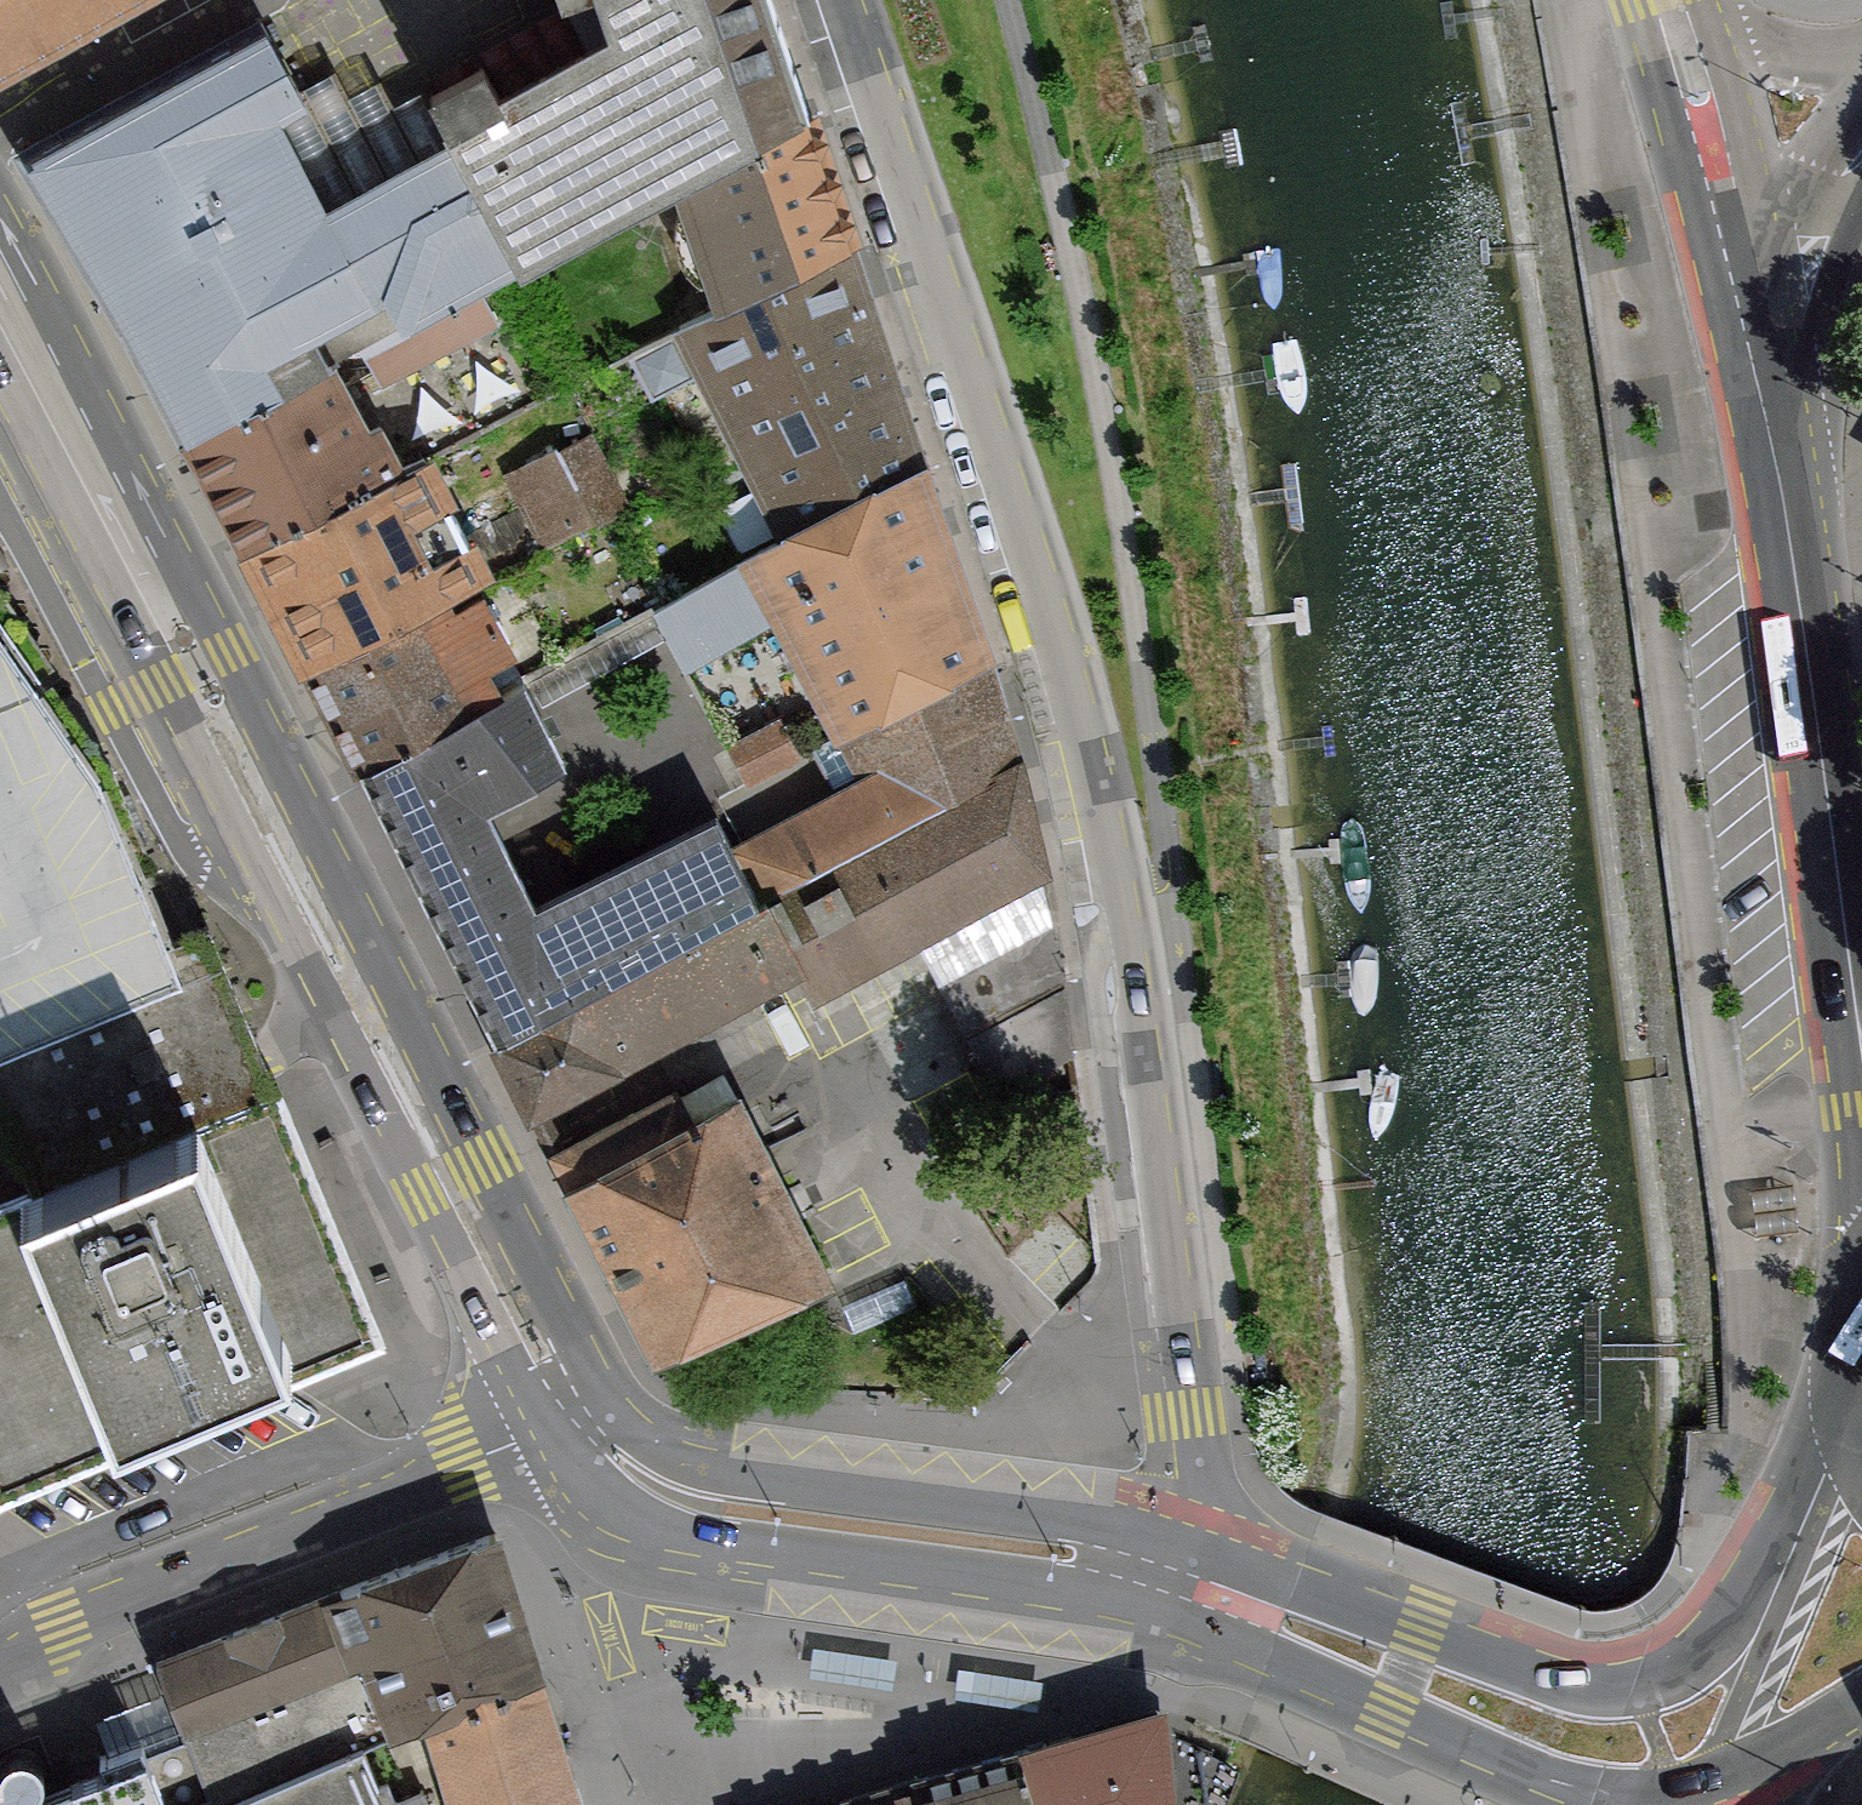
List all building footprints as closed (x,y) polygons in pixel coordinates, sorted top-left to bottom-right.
[(168,0),(0,0),(0,94),(168,0)] [(612,31),(675,184),(804,115),(766,0),(602,0),(612,31)] [(521,264),(443,118),(322,182),(278,98),(302,85),(267,18),(22,148),(179,436),(333,353),(503,271),(521,264)] [(443,118),(521,264),(675,184),(612,31),(558,60),(499,96),(482,66),(427,88),(443,118)] [(302,85),(278,98),(322,182),(443,118),(427,88),(389,108),(376,84),(346,100),(330,71),(302,85)] [(718,306),(852,243),(804,115),(675,184),(718,306)] [(673,327),(699,376),(873,301),(852,243),(718,306),(673,327)] [(924,455),(873,301),(699,376),(778,536),(924,455)] [(333,353),(179,436),(242,551),(405,463),(381,417),(370,422),(333,353)] [(591,433),(499,477),(533,548),(625,505),(591,433)] [(242,551),(264,602),(457,500),(432,454),(408,468),(405,463),(242,551)] [(835,729),(990,652),(924,455),(778,536),(653,608),(684,664),(772,616),(799,666),(835,729)] [(457,500),(264,602),(302,669),(450,596),(493,574),(457,500)] [(302,669),(355,769),(501,693),(487,664),(512,651),(484,589),(454,603),(450,596),(302,669)] [(8,1139),(14,1155),(20,1169),(253,1073),(264,1068),(254,1043),(201,916),(156,934),(88,760),(17,656),(0,632),(0,1143),(8,1139)] [(758,892),(1019,755),(990,652),(835,729),(857,775),(731,843),(758,892)] [(413,874),(485,1026),(758,892),(731,843),(715,814),(535,906),(499,830),(484,803),(565,765),(524,684),(501,693),(355,769),(413,874)] [(803,756),(781,716),(727,745),(749,785),(803,756)] [(1019,755),(758,892),(485,1026),(527,1118),(625,1071),(621,1065),(799,972),(813,997),(916,940),(1040,873),(1019,755)] [(1066,1056),(1040,873),(916,940),(998,1091),(1066,1056)] [(264,1068),(253,1073),(20,1169),(0,1178),(0,1197),(2,1203),(0,1204),(0,1489),(369,1336),(375,1333),(264,1068)] [(546,1150),(650,1358),(658,1354),(835,1278),(740,1093),(692,1117),(677,1085),(546,1150)] [(389,1735),(543,1677),(498,1530),(159,1657),(187,1731),(340,1673),(367,1743),(389,1735)] [(813,1643),(810,1669),(892,1679),(896,1654),(813,1643)] [(956,1665),(952,1691),(1035,1701),(1038,1676),(956,1665)] [(389,1735),(367,1743),(340,1673),(187,1731),(167,1738),(144,1747),(141,1740),(99,1756),(104,1767),(39,1791),(36,1784),(40,1780),(43,1768),(38,1755),(28,1747),(13,1746),(0,1754),(0,1804),(416,1804),(389,1735)] [(389,1735),(416,1804),(582,1804),(543,1677),(389,1735)] [(1001,1748),(1018,1804),(1175,1804),(1167,1701),(1001,1748)] [(1001,1748),(887,1785),(894,1804),(1018,1804),(1001,1748)] [(887,1785),(820,1804),(894,1804),(887,1785)]
